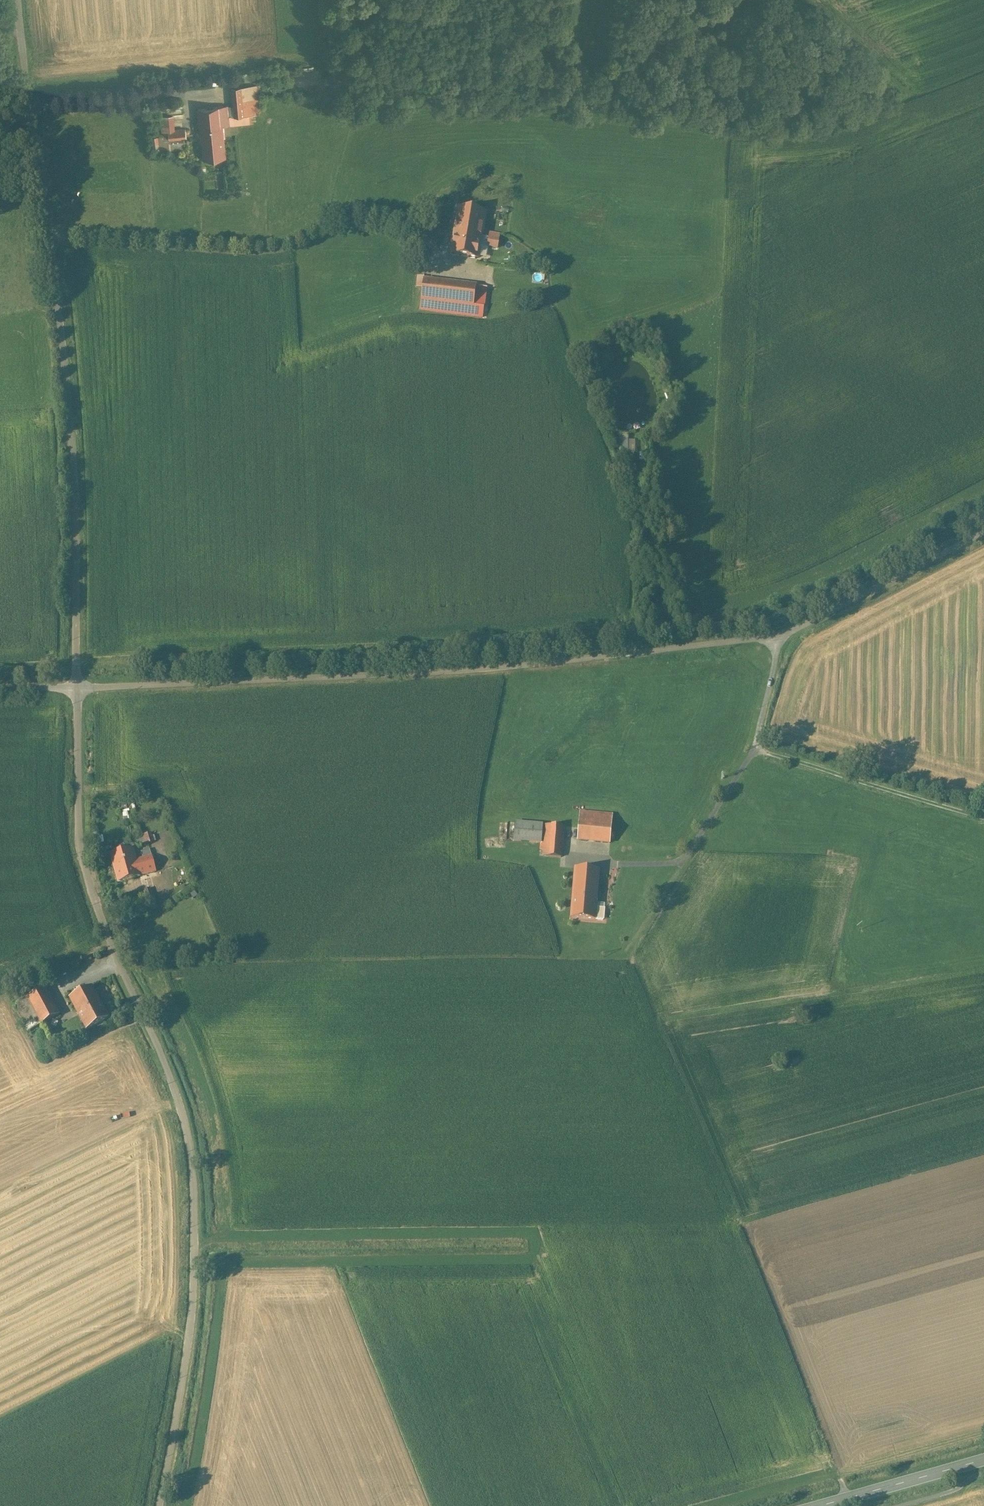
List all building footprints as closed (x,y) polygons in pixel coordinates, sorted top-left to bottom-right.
[(323,75),(324,83),(339,82),(338,74),(323,75)] [(257,85),(231,88),(234,116),(259,114),(257,85)] [(227,106),(197,108),(199,127),(223,125),(229,124),(227,106)] [(223,125),(199,127),(200,139),(202,139),(224,136),(223,125)] [(184,129),(161,131),(162,140),(185,138),(184,129)] [(224,136),(202,139),(204,158),(226,156),(224,136)] [(485,212),(459,208),(455,232),(481,236),(485,212)] [(485,245),(497,247),(499,233),(488,231),(485,245)] [(477,257),(481,237),(455,233),(451,253),(477,257)] [(487,288),(424,280),(419,311),(482,319),(487,288)] [(629,452),(628,432),(616,433),(617,459),(634,458),(634,452),(629,452)] [(612,815),(580,812),(578,840),(609,843),(612,815)] [(542,824),(515,822),(513,840),(541,842),(542,824)] [(563,826),(542,824),(541,842),(539,856),(560,857),(563,826)] [(132,848),(110,854),(118,882),(156,872),(151,856),(136,860),(132,848)] [(599,870),(575,868),(571,917),(595,919),(599,870)] [(91,986),(70,998),(78,1012),(99,1001),(91,986)] [(59,1015),(45,989),(27,998),(41,1024),(59,1015)] [(41,1024),(27,998),(15,1005),(29,1031),(41,1024)] [(99,1001),(78,1012),(87,1029),(108,1018),(99,1001)]
